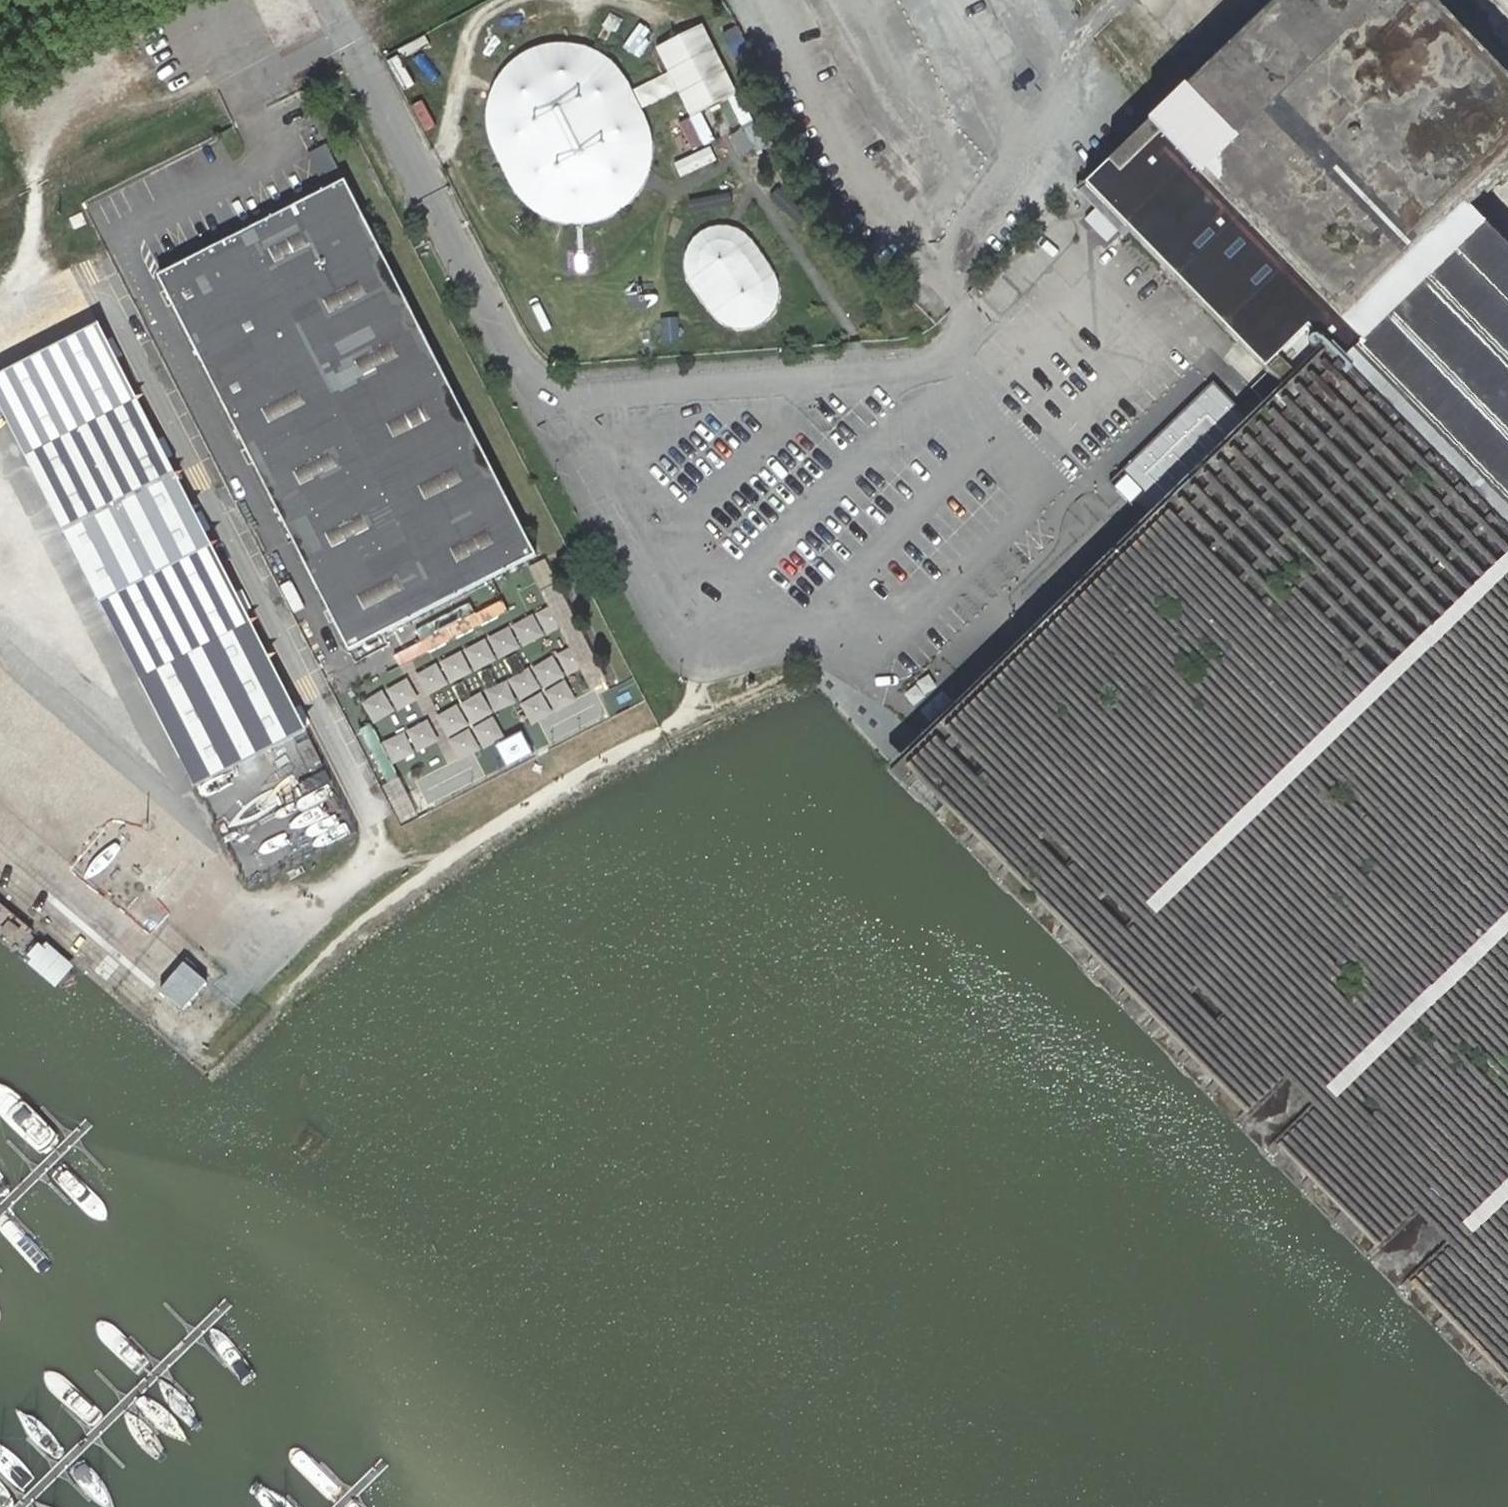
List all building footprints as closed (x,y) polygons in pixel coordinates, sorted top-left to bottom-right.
[(1078,191),(1101,214),(1124,237),(1128,232),(1285,393),(909,758),(892,776),(1507,1408),(1507,242),(1473,206),(1507,172),(1507,94),(1453,38),(1418,0),(1275,0),(1152,117),(1083,183),(1078,191)] [(677,91),(690,118),(701,114),(709,109),(728,100),(737,95),(702,25),(656,49),(668,73),(677,91)] [(631,91),(622,74),(617,68),(610,61),(597,52),(587,48),(578,46),(570,44),(557,44),(548,45),(529,51),(518,58),(505,70),(499,78),(494,89),(491,96),(487,112),(487,118),(490,136),(494,151),(513,188),(518,195),(529,208),(537,214),(548,219),(560,223),(574,225),(588,224),(600,221),(611,217),(621,211),(635,198),(647,180),(651,167),(653,155),(653,142),(651,133),(645,116),(641,109),(637,101),(631,91)] [(677,91),(668,73),(631,91),(637,101),(641,109),(677,91)] [(737,95),(728,100),(741,127),(752,121),(739,94),(737,95)] [(690,118),(689,120),(702,147),(714,140),(701,114),(690,118)] [(755,124),(745,129),(756,152),(766,147),(755,124)] [(308,154),(324,181),(344,170),(328,142),(308,154)] [(710,147),(675,164),(681,178),(717,161),(710,147)] [(535,553),(346,182),(158,277),(349,649),(399,623),(529,557),(535,553)] [(722,193),(686,199),(689,213),(731,206),(729,192),(722,193)] [(748,328),(755,326),(759,324),(765,321),(770,317),(776,311),(779,304),(782,292),(781,285),(779,277),(777,272),(745,232),(735,227),(732,226),(724,225),(715,226),(708,228),(697,235),(690,243),(687,248),(685,257),(685,264),(685,271),(688,280),(691,285),(718,319),(726,324),(738,328),(748,328)] [(677,342),(676,316),(659,317),(661,342),(677,342)] [(97,322),(0,372),(0,411),(194,787),(306,729),(97,322)] [(1084,429),(1119,471),(1188,412),(1152,371),(1084,429)]
